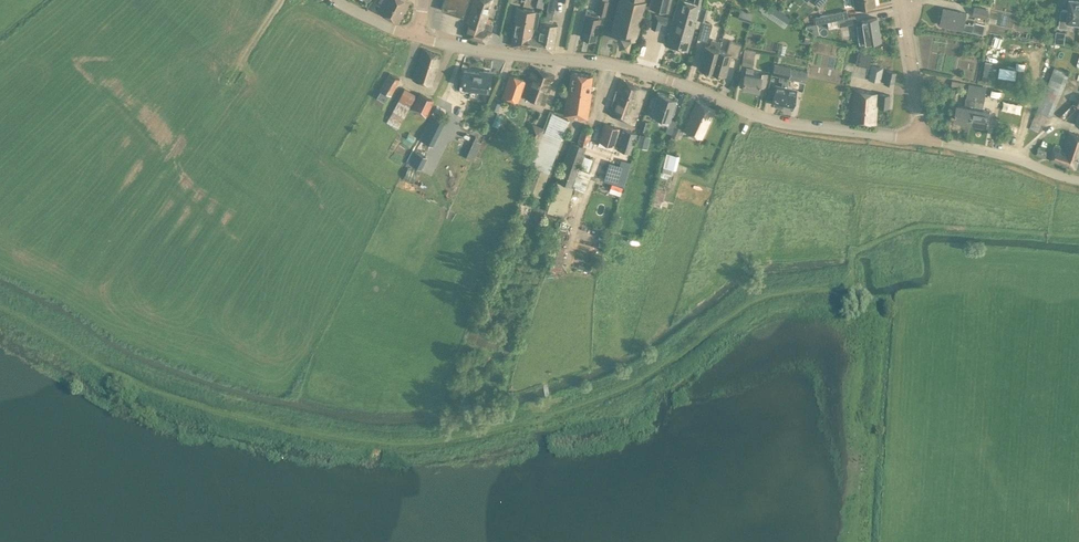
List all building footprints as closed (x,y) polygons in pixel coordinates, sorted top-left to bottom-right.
[(377,5),(381,7),(378,12),(398,23),(405,11),(403,10),(407,2),(403,0),(380,0),(377,5)] [(463,17),(469,0),(445,0),(442,11),(463,17)] [(469,18),(464,36),(487,43),(492,24),(486,23),(493,0),(475,0),(469,18)] [(536,8),(543,9),(545,0),(538,0),(536,8)] [(546,12),(554,14),(557,0),(549,0),(546,12)] [(600,24),(604,25),(606,16),(607,16),(610,2),(610,1),(610,0),(599,0),(596,12),(588,10),(586,16),(581,37),(596,41),(600,24)] [(611,34),(619,36),(618,41),(628,43),(629,38),(637,40),(646,1),(644,1),(644,0),(619,0),(611,34)] [(649,9),(668,13),(672,0),(651,0),(649,9)] [(674,21),(695,27),(697,21),(702,23),(706,7),(682,0),(680,0),(674,21)] [(874,0),(854,0),(856,9),(875,6),(874,0)] [(1078,26),(1078,0),(1070,0),(1069,11),(1061,10),(1059,28),(1067,29),(1068,25),(1078,26)] [(975,7),(973,16),(987,19),(989,10),(975,7)] [(518,9),(516,23),(537,27),(540,13),(518,9)] [(776,9),(772,14),(788,24),(791,20),(776,9)] [(973,25),(965,24),(967,14),(944,10),(940,26),(983,35),(985,26),(974,23),(973,25)] [(828,22),(848,18),(847,11),(813,18),(815,25),(817,24),(817,25),(828,22)] [(659,31),(661,24),(665,26),(667,18),(655,15),(651,29),(659,31)] [(848,18),(828,22),(829,30),(857,24),(855,17),(848,18)] [(856,27),(857,33),(864,32),(866,44),(881,42),(877,19),(862,21),(862,26),(856,27)] [(695,27),(674,21),(666,46),(688,52),(694,33),(695,28),(700,29),(702,23),(697,21),(695,27)] [(537,27),(516,23),(511,46),(527,49),(528,40),(531,40),(535,40),(535,37),(537,27)] [(528,40),(527,49),(539,51),(540,47),(538,47),(539,45),(540,45),(541,41),(545,42),(545,39),(544,39),(544,36),(545,36),(546,35),(547,35),(549,24),(541,23),(538,38),(535,37),(535,40),(531,40),(528,40)] [(708,43),(712,26),(703,23),(698,40),(708,43)] [(545,36),(544,36),(544,39),(545,39),(545,42),(541,41),(540,45),(539,45),(538,47),(540,47),(539,51),(553,54),(558,26),(549,24),(547,35),(546,35),(545,36)] [(710,45),(706,47),(699,69),(713,73),(719,51),(721,43),(711,40),(710,45)] [(719,51),(713,73),(726,77),(731,57),(738,59),(742,44),(730,41),(727,53),(719,51)] [(745,49),(745,50),(742,66),(752,68),(756,51),(745,49)] [(413,80),(431,86),(441,56),(423,50),(413,80)] [(870,69),(872,56),(860,53),(857,66),(870,69)] [(783,81),(782,87),(776,86),(772,105),(783,107),(789,82),(792,68),(783,67),(775,65),(774,67),(782,69),(780,75),(784,75),(783,81)] [(880,84),(884,69),(872,66),(868,81),(880,84)] [(534,68),(530,78),(551,86),(555,76),(534,68)] [(792,68),(789,82),(783,107),(793,109),(797,91),(791,89),(793,80),(805,83),(807,72),(792,68)] [(1069,74),(1055,68),(1037,112),(1029,129),(1039,134),(1042,125),(1046,127),(1050,118),(1052,119),(1066,85),(1065,85),(1069,74)] [(747,69),(746,74),(745,74),(743,88),(759,91),(760,87),(767,89),(769,75),(762,74),(762,77),(753,76),(754,70),(747,69)] [(462,88),(489,91),(492,72),(486,71),(486,73),(464,70),(462,88)] [(884,85),(894,87),(897,74),(886,71),(884,85)] [(999,77),(1015,80),(1016,73),(1000,71),(999,77)] [(590,93),(593,77),(571,73),(570,90),(568,90),(566,116),(588,119),(592,93),(590,93)] [(381,91),(390,97),(400,81),(390,74),(380,90),(381,91)] [(510,76),(502,97),(518,103),(526,82),(510,76)] [(551,86),(530,78),(523,96),(544,105),(551,86)] [(633,99),(637,87),(621,80),(609,114),(618,118),(622,110),(623,110),(625,106),(627,106),(629,102),(626,101),(628,97),(633,99)] [(964,83),(954,81),(952,81),(949,97),(956,98),(958,90),(962,91),(964,83)] [(971,123),(978,87),(969,86),(968,92),(966,102),(965,107),(957,106),(955,120),(971,123)] [(646,90),(637,87),(633,99),(628,97),(626,101),(629,102),(627,106),(625,106),(623,110),(622,110),(618,118),(634,124),(646,90)] [(978,87),(971,123),(988,127),(991,112),(983,111),(986,96),(985,96),(987,89),(978,87)] [(416,96),(404,90),(387,124),(398,130),(416,96)] [(890,96),(878,95),(878,92),(854,91),(852,123),(876,125),(877,109),(889,110),(890,96)] [(651,107),(653,108),(651,114),(670,121),(677,99),(658,93),(656,98),(654,98),(651,107)] [(434,101),(420,94),(411,110),(426,118),(434,101)] [(715,111),(697,103),(684,131),(701,139),(715,111)] [(501,125),(507,113),(500,110),(495,122),(501,125)] [(1034,113),(1026,110),(1022,121),(1030,124),(1034,113)] [(532,168),(524,192),(541,198),(549,173),(561,140),(563,140),(570,121),(552,113),(544,133),(531,167),(532,168)] [(426,133),(436,137),(444,122),(434,117),(426,133)] [(642,121),(640,130),(647,132),(649,123),(642,121)] [(533,125),(528,136),(522,152),(533,156),(544,129),(533,125)] [(605,125),(600,140),(614,145),(619,129),(605,125)] [(677,141),(682,130),(675,127),(670,137),(677,141)] [(578,145),(588,147),(593,131),(582,129),(578,145)] [(623,130),(617,150),(631,154),(632,153),(638,135),(623,130)] [(432,146),(436,137),(426,133),(422,141),(432,146)] [(1054,150),(1053,150),(1049,160),(1061,164),(1078,170),(1078,136),(1069,133),(1062,153),(1060,152),(1061,148),(1055,146),(1054,150)] [(647,150),(650,138),(641,136),(638,147),(647,150)] [(479,139),(475,138),(466,158),(473,162),(481,143),(477,142),(479,139)] [(578,145),(571,143),(557,182),(546,213),(563,218),(569,202),(570,202),(574,188),(573,188),(572,188),(576,176),(577,176),(579,170),(579,169),(586,148),(578,145)] [(617,150),(614,149),(607,170),(603,181),(612,184),(610,191),(620,194),(625,180),(626,180),(630,163),(620,160),(619,166),(617,165),(619,157),(629,160),(631,155),(631,154),(617,150)] [(1039,149),(1036,157),(1045,160),(1048,152),(1039,149)] [(420,169),(426,157),(416,152),(410,164),(420,169)] [(666,154),(663,167),(676,171),(679,157),(666,154)] [(580,169),(591,174),(596,161),(584,157),(580,169)] [(658,185),(657,189),(653,203),(653,206),(662,208),(663,202),(664,202),(666,192),(662,190),(663,186),(658,185)] [(556,245),(553,254),(554,254),(553,256),(551,264),(558,266),(564,248),(556,245)]
